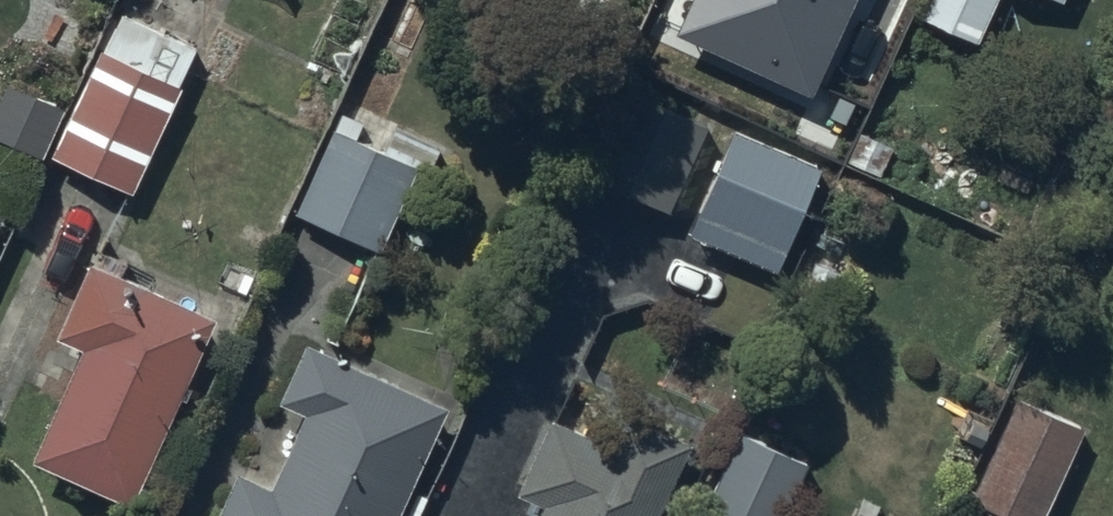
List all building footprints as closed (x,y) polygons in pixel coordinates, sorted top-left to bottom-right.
[(119,0),(118,0),(51,144),(131,181),(198,37),(119,0)] [(918,6),(976,32),(990,0),(921,0),(918,6)] [(617,72),(578,157),(669,199),(709,114),(617,72)] [(332,115),(290,203),(378,244),(419,156),(332,115)] [(819,152),(731,117),(687,223),(775,258),(819,152)] [(215,303),(89,247),(54,324),(80,335),(29,447),(129,492),(215,303)] [(210,515),(392,515),(447,395),(304,330),(277,390),(303,402),(270,472),(237,457),(210,515)] [(979,494),(970,515),(1038,515),(1081,416),(1013,386),(968,489),(979,494)] [(550,406),(516,481),(541,493),(530,515),(648,515),(687,431),(625,403),(611,433),(550,406)] [(738,420),(702,498),(741,515),(777,515),(807,452),(738,420)]
